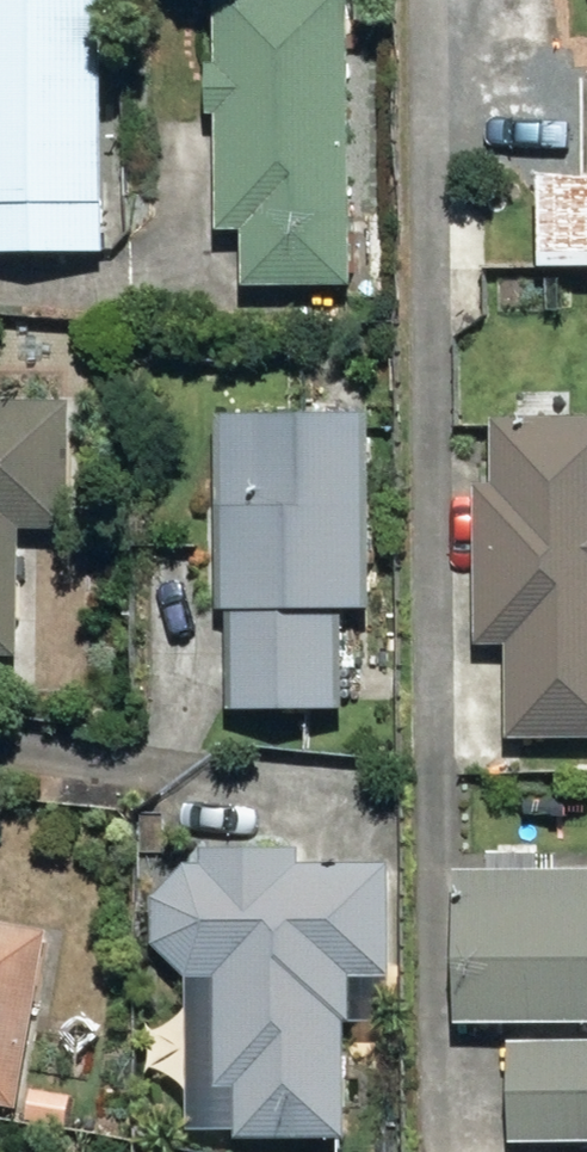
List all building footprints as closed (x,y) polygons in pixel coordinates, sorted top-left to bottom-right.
[(118,260),(117,239),(138,238),(137,209),(117,209),(115,0),(0,0),(0,260),(118,260)] [(256,293),(367,293),(363,0),(229,0),(230,70),(220,69),(221,117),(231,117),(232,234),(256,234),(256,293)] [(32,660),(31,533),(82,532),(83,406),(0,406),(0,660),(32,660)] [(491,424),(493,492),(476,492),(480,649),(509,648),(511,744),(586,742),(586,421),(491,424)] [(241,617),(242,716),(357,715),(356,617),(386,616),(385,424),(229,426),(231,617),(241,617)] [(165,948),(199,982),(226,981),(229,1094),(247,1094),(248,1133),(248,1144),(357,1142),(355,1029),(366,1027),(365,981),(405,980),(403,867),(312,869),(312,853),(211,855),(213,873),(196,873),(164,906),(165,948)] [(470,1027),(586,1027),(586,878),(549,878),(549,857),(502,858),(502,879),(469,879),(470,1027)] [(27,1117),(60,938),(0,928),(0,1113),(27,1117)] [(226,981),(199,982),(203,1134),(248,1133),(247,1094),(229,1094),(226,981)] [(586,1146),(586,1045),(520,1044),(520,1145),(586,1146)] [(38,1124),(75,1130),(78,1100),(42,1096),(38,1124)]
